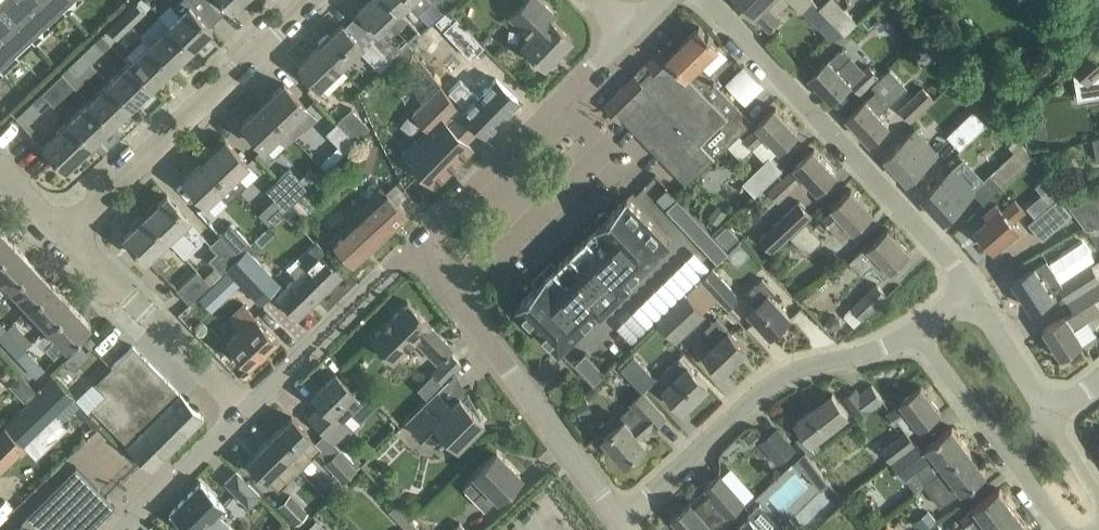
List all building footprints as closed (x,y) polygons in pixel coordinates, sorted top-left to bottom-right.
[(68,0),(0,0),(0,64),(68,0)] [(204,0),(180,0),(174,6),(180,13),(169,24),(192,48),(213,29),(199,14),(209,4),(204,0)] [(243,0),(204,0),(209,4),(216,12),(225,3),(232,10),(243,0)] [(358,9),(377,29),(388,20),(395,27),(407,15),(400,8),(399,9),(391,0),(367,0),(358,9)] [(399,9),(400,8),(409,0),(391,0),(399,9)] [(448,9),(451,6),(446,0),(425,0),(440,16),(448,9)] [(522,44),(545,66),(572,38),(550,17),(554,12),(542,0),(524,0),(510,15),(531,35),(522,44)] [(770,29),(782,18),(776,12),(767,3),(769,0),(742,0),(770,29)] [(803,12),(814,1),(814,0),(792,0),(803,12)] [(846,32),(858,20),(840,0),(838,0),(826,11),(831,16),(843,28),(846,32)] [(136,4),(123,16),(131,25),(144,13),(136,4)] [(448,9),(440,16),(436,20),(471,57),(482,46),(476,37),(448,9)] [(131,25),(123,16),(109,29),(118,38),(131,25)] [(831,16),(819,27),(831,39),(843,28),(831,16)] [(169,24),(149,43),(172,68),(192,48),(169,24)] [(342,24),(321,45),(340,66),(362,45),(342,24)] [(670,55),(669,55),(700,86),(713,73),(702,63),(710,55),(730,76),(742,65),(721,44),(720,45),(711,37),(712,36),(710,33),(709,34),(700,25),(670,55)] [(385,30),(374,41),(392,60),(403,50),(385,30)] [(392,60),(374,41),(362,51),(381,71),(392,60)] [(96,42),(83,54),(91,63),(104,51),(96,42)] [(149,43),(128,63),(151,87),(172,68),(149,43)] [(1081,98),(1098,95),(1098,44),(1076,64),(1081,98)] [(340,66),(321,45),(299,65),(318,86),(340,66)] [(811,74),(833,99),(852,81),(861,91),(879,75),(869,64),(862,71),(849,58),(852,55),(844,45),(830,58),(829,57),(811,74)] [(700,86),(669,55),(670,55),(668,52),(613,106),(687,182),(755,120),(716,81),(718,79),(713,73),(700,86)] [(91,63),(83,54),(69,68),(77,77),(91,63)] [(128,63),(108,82),(132,106),(151,87),(128,63)] [(848,115),(871,139),(890,122),(877,108),(905,83),(891,67),(873,84),(878,89),(864,101),(863,101),(848,115)] [(461,79),(449,92),(467,108),(463,112),(485,134),(518,99),(497,78),(495,79),(485,69),(468,86),(461,79)] [(108,82),(88,101),(111,125),(132,106),(108,82)] [(285,83),(263,103),(295,137),(304,129),(294,119),(307,107),(285,83)] [(401,152),(435,185),(472,146),(452,127),(463,116),(461,114),(463,113),(440,84),(412,113),(426,126),(401,152)] [(924,85),(901,108),(912,119),(935,96),(924,85)] [(51,102),(42,93),(16,118),(25,127),(51,102)] [(88,101),(68,120),(91,144),(111,125),(88,101)] [(295,137),(263,103),(242,123),(265,147),(277,136),(286,146),(295,137)] [(745,137),(754,146),(759,141),(772,155),(799,131),(776,106),(758,124),(759,125),(745,137)] [(352,107),(339,120),(358,140),(371,127),(352,107)] [(949,132),(962,146),(988,122),(975,108),(949,132)] [(91,144),(68,120),(42,145),(65,169),(91,144)] [(358,140),(339,120),(326,133),(345,152),(358,140)] [(886,155),(909,180),(939,152),(918,129),(907,140),(905,138),(886,155)] [(1018,150),(993,173),(1004,184),(1034,156),(1019,138),(1012,143),(1018,150)] [(226,139),(205,159),(237,193),(247,184),(237,173),(248,163),(226,139)] [(779,200),(795,185),(806,175),(819,189),(837,172),(815,147),(796,164),(797,166),(787,176),(771,191),(779,200)] [(329,154),(320,163),(327,170),(336,161),(329,154)] [(205,159),(183,179),(206,203),(219,191),(228,201),(237,193),(205,159)] [(767,159),(744,180),(756,194),(779,173),(767,159)] [(289,167),(278,178),(298,199),(309,188),(289,167)] [(923,195),(946,220),(976,192),(964,178),(955,169),(944,179),(942,177),(923,195)] [(298,199),(278,178),(267,189),(287,210),(298,199)] [(833,205),(835,207),(824,218),(832,227),(835,225),(847,237),(855,229),(874,212),(852,187),(833,205)] [(331,241),(352,264),(407,213),(386,190),(365,209),(361,205),(355,211),(359,215),(331,241)] [(1078,215),(1088,229),(1098,227),(1098,191),(1064,197),(1078,215)] [(167,195),(146,215),(185,256),(205,237),(188,219),(189,218),(167,195)] [(561,348),(671,241),(627,196),(600,223),(604,228),(593,240),(587,236),(557,266),(562,271),(550,281),(546,276),(517,304),(561,348)] [(729,251),(679,196),(668,207),(719,261),(729,251)] [(1044,238),(1073,212),(1059,196),(1030,222),(1044,238)] [(990,217),(977,228),(995,249),(1019,228),(1013,220),(1025,210),(1016,199),(1004,210),(997,202),(986,212),(990,217)] [(800,200),(761,238),(774,251),(813,213),(800,200)] [(168,238),(146,215),(124,236),(146,259),(147,258),(159,270),(169,261),(157,249),(168,238)] [(807,221),(792,235),(809,252),(823,238),(807,221)] [(231,223),(220,234),(239,254),(251,243),(231,223)] [(849,260),(862,273),(873,263),(884,276),(911,251),(889,227),(870,244),(869,242),(849,260)] [(14,244),(0,229),(0,257),(14,244)] [(239,254),(220,234),(210,244),(217,252),(209,259),(221,272),(224,269),(227,267),(239,254)] [(260,302),(273,289),(278,294),(277,296),(298,317),(342,274),(321,253),(325,249),(317,240),(299,258),(287,269),(257,238),(251,243),(239,254),(227,267),(260,302)] [(0,294),(9,286),(10,288),(34,265),(14,244),(0,257),(0,294)] [(1069,300),(1098,282),(1098,275),(1092,263),(1063,282),(1049,260),(1038,268),(1036,265),(1014,279),(1032,307),(1062,289),(1069,300)] [(10,288),(29,307),(53,284),(34,265),(10,288)] [(713,266),(702,276),(708,283),(727,304),(729,306),(741,296),(713,266)] [(227,298),(240,286),(224,269),(221,272),(211,282),(227,298)] [(198,270),(177,289),(190,302),(211,282),(204,276),(198,270)] [(792,317),(772,296),(777,292),(762,276),(746,291),(757,303),(749,310),(772,335),(792,317)] [(852,307),(864,318),(888,294),(877,282),(852,307)] [(1069,300),(1075,310),(1067,315),(1067,313),(1045,327),(1063,355),(1084,342),(1075,327),(1098,312),(1098,303),(1096,297),(1098,295),(1098,282),(1069,300)] [(29,307),(48,328),(72,305),(53,284),(29,307)] [(687,293),(658,321),(674,337),(702,309),(687,293)] [(427,351),(437,362),(453,346),(408,301),(370,338),(386,353),(393,361),(419,336),(430,347),(427,351)] [(227,342),(249,366),(277,339),(244,304),(230,317),(241,329),(227,342)] [(72,305),(48,328),(67,348),(74,340),(91,324),(72,305)] [(706,326),(718,338),(705,351),(724,371),(748,348),(718,316),(706,326)] [(0,334),(0,338),(14,351),(23,342),(7,326),(0,334)] [(128,445),(151,468),(203,416),(133,345),(94,383),(105,394),(92,407),(129,444),(128,445)] [(29,351),(20,359),(36,376),(45,367),(29,351)] [(607,372),(587,351),(576,362),(596,383),(607,372)] [(431,374),(440,383),(461,362),(452,353),(431,374)] [(644,390),(657,378),(634,354),(621,367),(644,390)] [(657,378),(685,407),(709,385),(680,355),(657,378)] [(308,417),(328,438),(333,443),(335,441),(348,428),(342,422),(345,419),(354,410),(362,403),(352,393),(354,390),(351,388),(336,372),(313,395),(321,403),(308,417)] [(57,415),(63,421),(81,403),(56,377),(0,431),(0,470),(57,415)] [(845,396),(860,417),(884,400),(873,384),(861,392),(857,387),(845,396)] [(887,412),(896,423),(911,412),(921,426),(942,411),(922,384),(901,400),(902,401),(887,412)] [(405,421),(420,435),(421,434),(424,437),(428,439),(433,440),(437,439),(441,437),(444,434),(456,447),(467,436),(471,433),(474,431),(478,430),(483,429),(481,422),(484,420),(481,416),(481,415),(473,401),(469,405),(459,395),(451,403),(438,390),(405,421)] [(639,409),(627,419),(626,418),(604,436),(626,461),(647,443),(641,436),(654,426),(655,427),(668,416),(645,391),(632,402),(639,409)] [(797,420),(813,441),(849,413),(833,392),(832,393),(834,396),(815,411),(813,408),(797,420)] [(292,416),(269,438),(300,469),(312,457),(320,450),(333,464),(330,467),(344,481),(357,468),(355,465),(344,454),(333,443),(328,438),(320,446),(309,435),(310,434),(292,416)] [(925,483),(971,448),(953,425),(928,444),(929,445),(923,449),(917,441),(893,460),(907,479),(917,472),(925,483)] [(875,455),(884,466),(893,460),(917,441),(908,430),(875,455)] [(300,469),(269,438),(247,460),(262,475),(266,479),(267,478),(279,490),(288,480),(300,469)] [(789,440),(771,455),(778,463),(796,449),(789,440)] [(971,448),(925,483),(941,505),(962,489),(963,491),(988,472),(971,448)] [(807,449),(795,460),(803,468),(813,458),(807,449)] [(463,487),(474,497),(486,510),(498,497),(521,475),(496,450),(474,473),(476,475),(463,487)] [(15,529),(89,529),(115,504),(76,465),(17,524),(19,526),(15,529)] [(227,482),(249,505),(260,494),(238,471),(227,482)] [(823,472),(814,481),(822,488),(830,481),(823,472)] [(685,529),(712,529),(714,528),(714,527),(745,501),(721,473),(706,486),(707,488),(673,517),(685,529)] [(216,497),(201,481),(170,512),(185,528),(187,529),(234,529),(216,512),(224,504),(216,497)] [(984,518),(993,529),(1018,511),(1000,487),(975,506),(976,508),(962,518),(970,529),(984,518)] [(279,505),(297,523),(308,512),(290,494),(279,505)] [(993,529),(1033,529),(1018,511),(993,529)] [(749,513),(746,516),(748,518),(735,529),(765,529),(749,513)] [(460,522),(452,529),(468,529),(460,522)]
